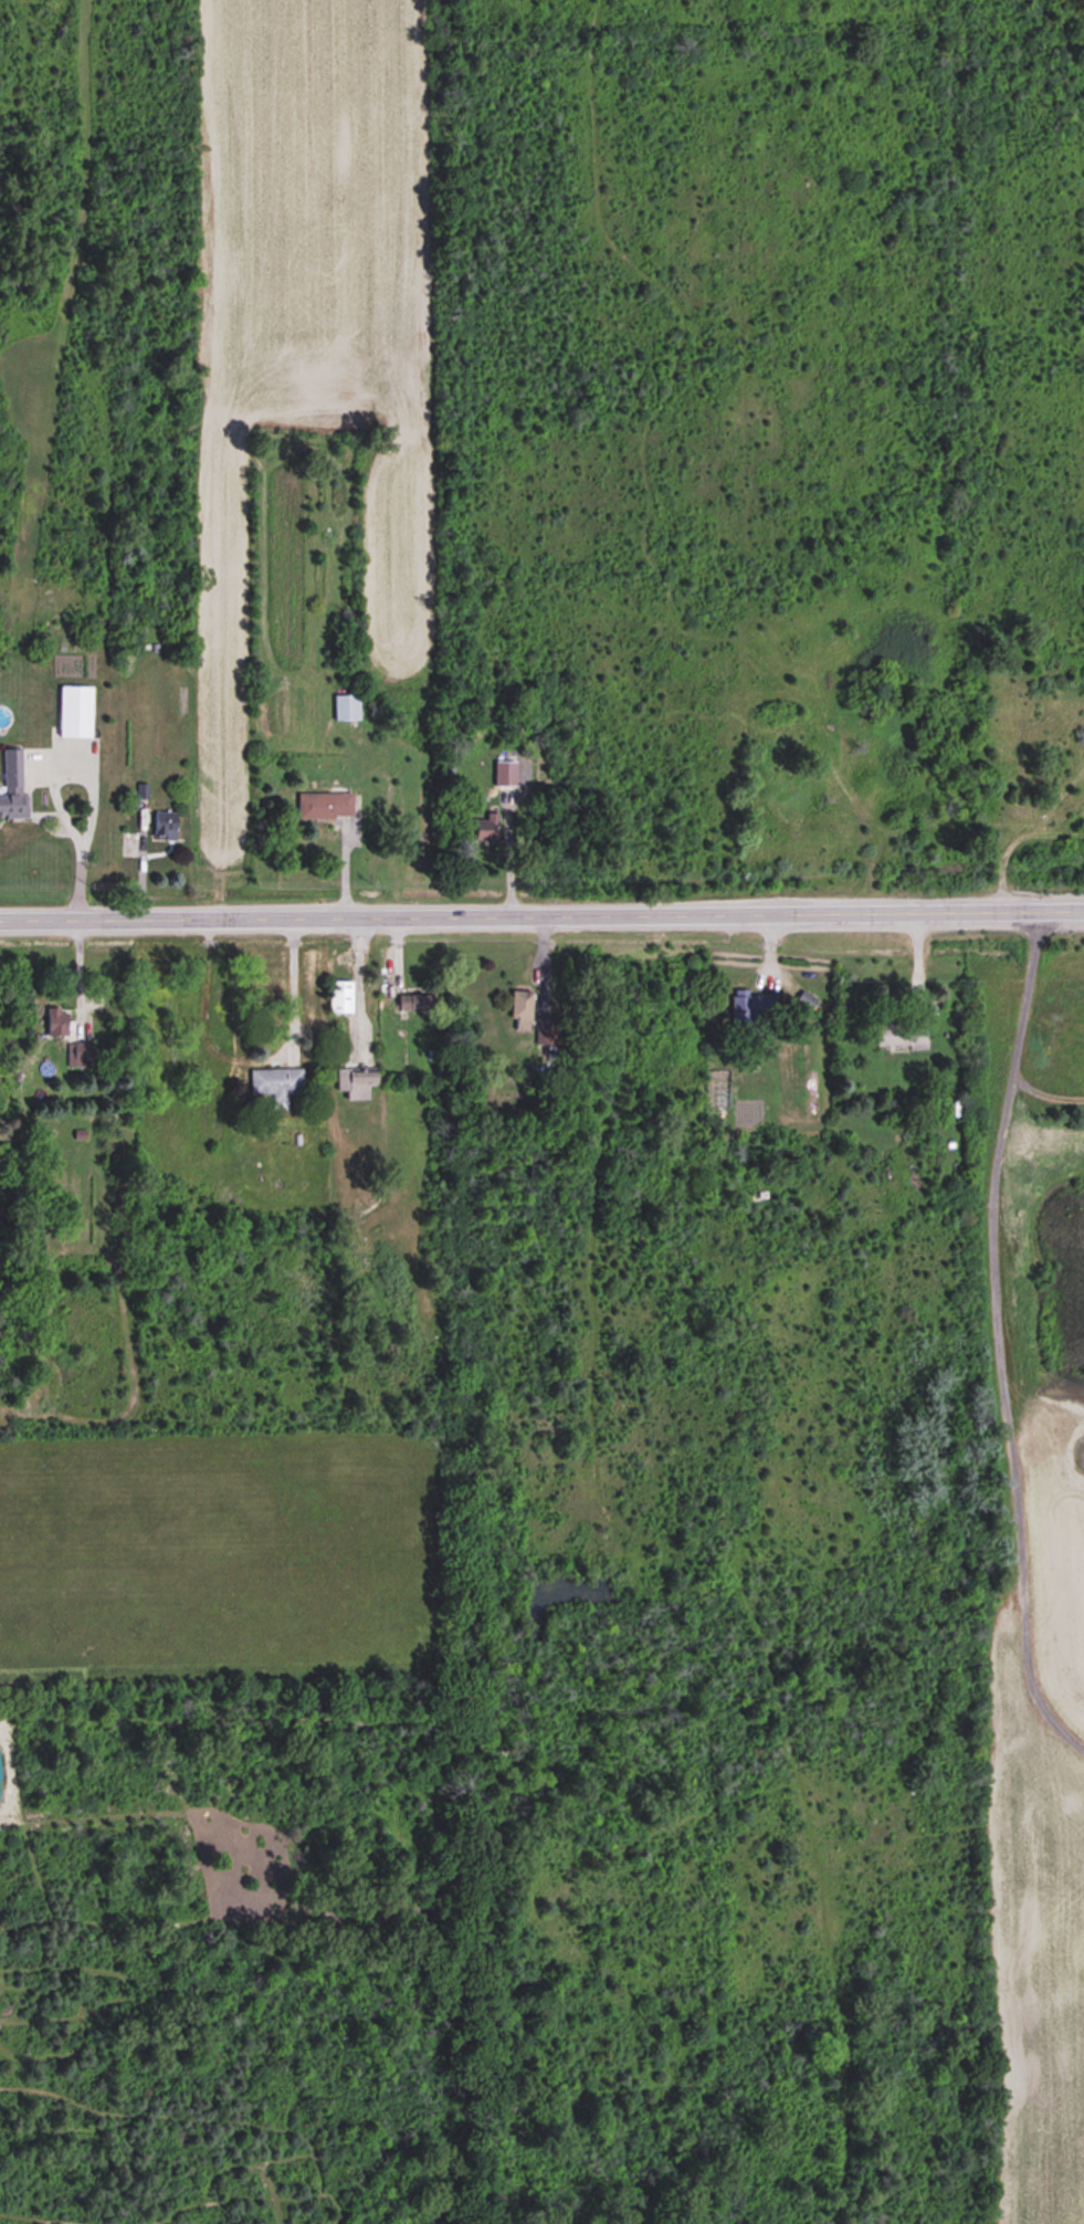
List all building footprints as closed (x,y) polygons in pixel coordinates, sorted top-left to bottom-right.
[(92,739),(92,687),(60,687),(60,739),(92,739)] [(360,721),(360,696),(334,696),(334,721),(360,721)] [(3,750),(3,791),(0,791),(0,821),(24,821),(23,750),(3,750)] [(516,787),(516,762),(495,762),(495,787),(516,787)] [(352,820),(352,794),(298,794),(298,820),(352,820)] [(174,837),(175,814),(155,813),(155,837),(174,837)] [(497,842),(497,815),(485,815),(485,820),(475,820),(475,842),(497,842)] [(352,982),(329,982),(329,1015),(352,1015),(352,982)] [(531,993),(512,993),(512,1020),(517,1020),(517,1031),(531,1031),(531,993)] [(433,996),(398,996),(398,1014),(433,1014),(433,996)] [(732,996),(732,1025),(771,1025),(771,996),(732,996)] [(46,1010),(46,1037),(74,1037),(74,1022),(66,1022),(66,1010),(46,1010)] [(557,1047),(557,1019),(537,1019),(537,1047),(557,1047)] [(876,1026),(876,1050),(927,1050),(927,1025),(876,1026)] [(69,1067),(93,1067),(93,1043),(69,1043),(69,1067)] [(303,1069),(251,1069),(251,1094),(274,1094),(274,1098),(303,1098),(303,1069)] [(337,1091),(346,1091),(346,1101),(370,1101),(370,1086),(376,1086),(376,1071),(337,1071),(337,1091)]
